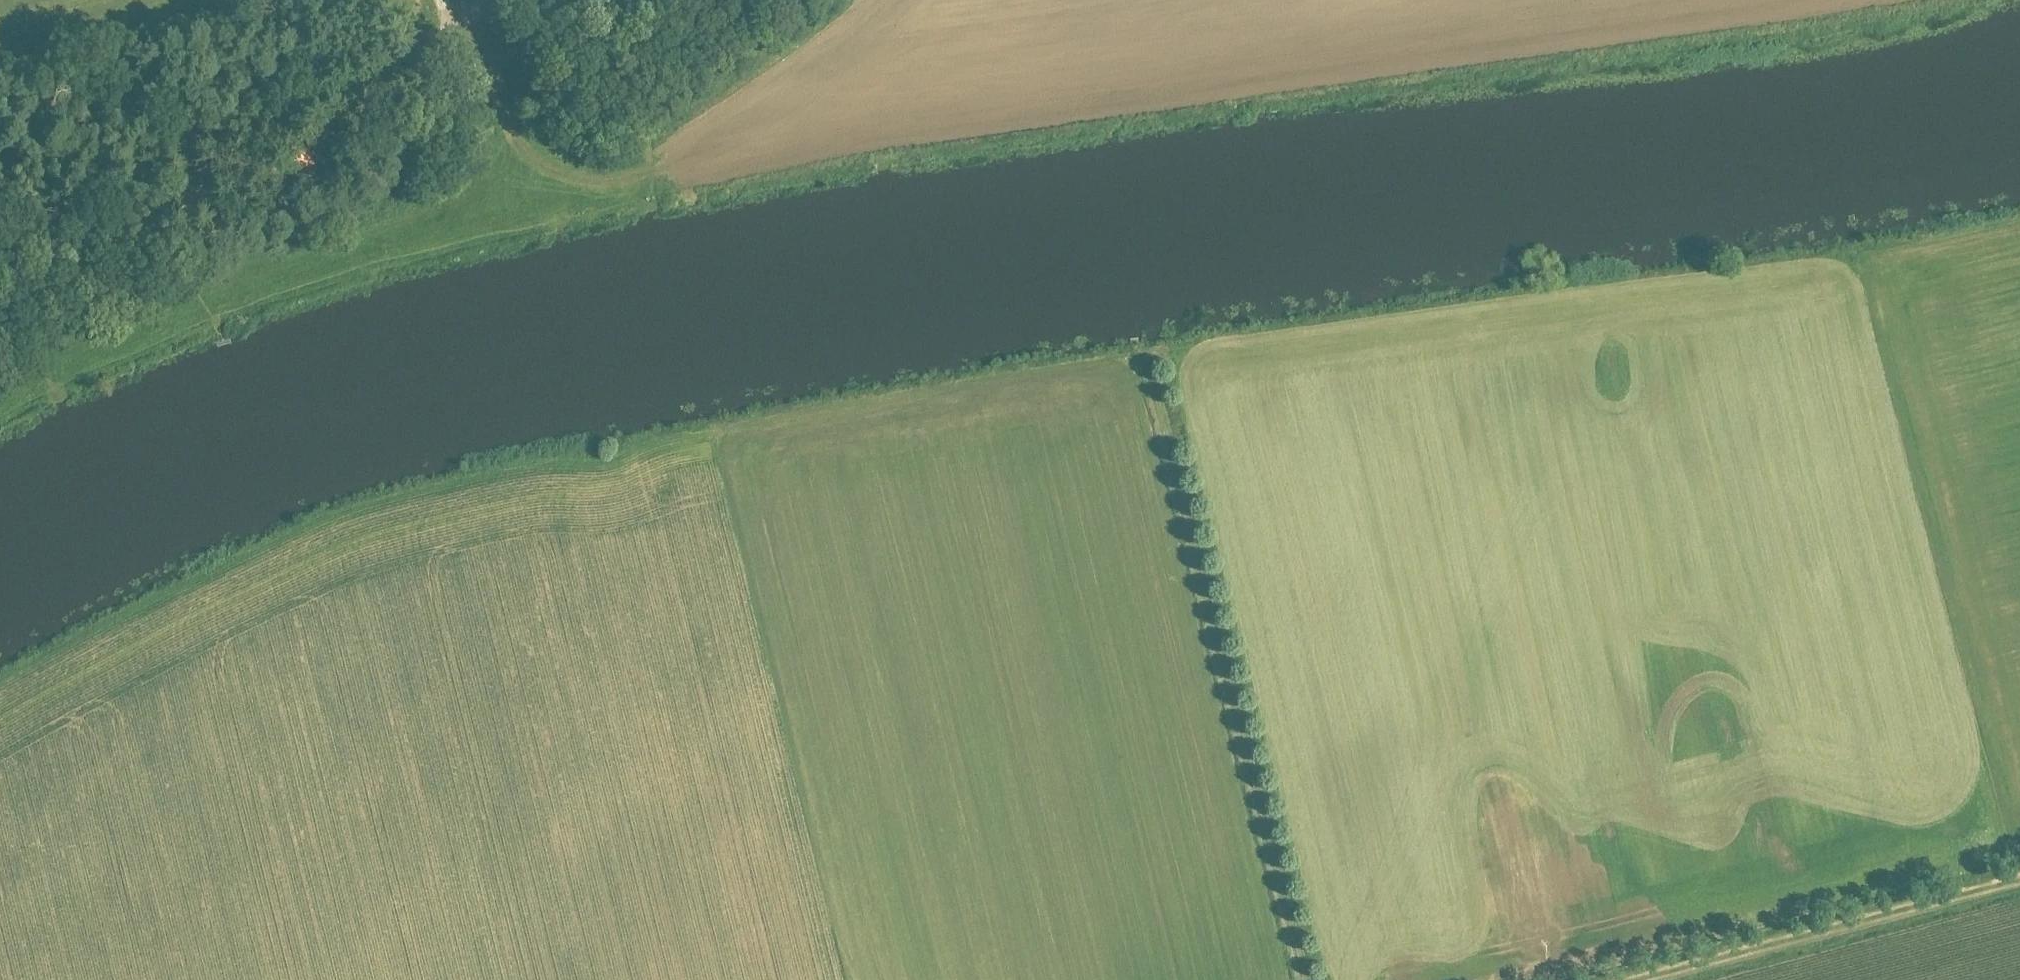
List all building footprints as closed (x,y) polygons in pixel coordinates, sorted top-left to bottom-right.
[(310,146),(321,143),(317,131),(306,134),(310,146)] [(300,187),(325,178),(320,162),(294,170),(300,187)]
